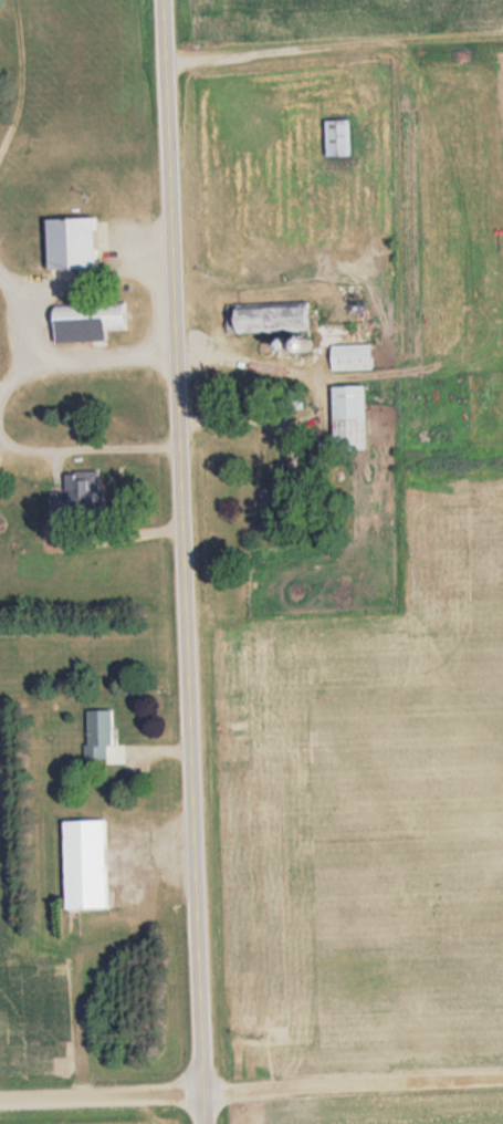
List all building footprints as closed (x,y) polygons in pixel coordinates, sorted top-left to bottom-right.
[(324,118),(324,155),(349,155),(349,118),(324,118)] [(47,269),(95,268),(94,216),(46,217),(47,269)] [(105,340),(105,329),(125,329),(124,301),(53,303),(54,342),(105,340)] [(227,333),(308,332),(307,303),(226,304),(227,333)] [(331,345),(331,370),(371,370),(371,345),(331,345)] [(365,385),(332,386),(332,450),(365,450),(365,385)] [(48,512),(88,512),(88,472),(64,472),(64,491),(49,491),(48,512)] [(111,710),(86,710),(86,759),(111,759),(111,710)] [(106,909),(104,820),(63,820),(64,910),(106,909)]
